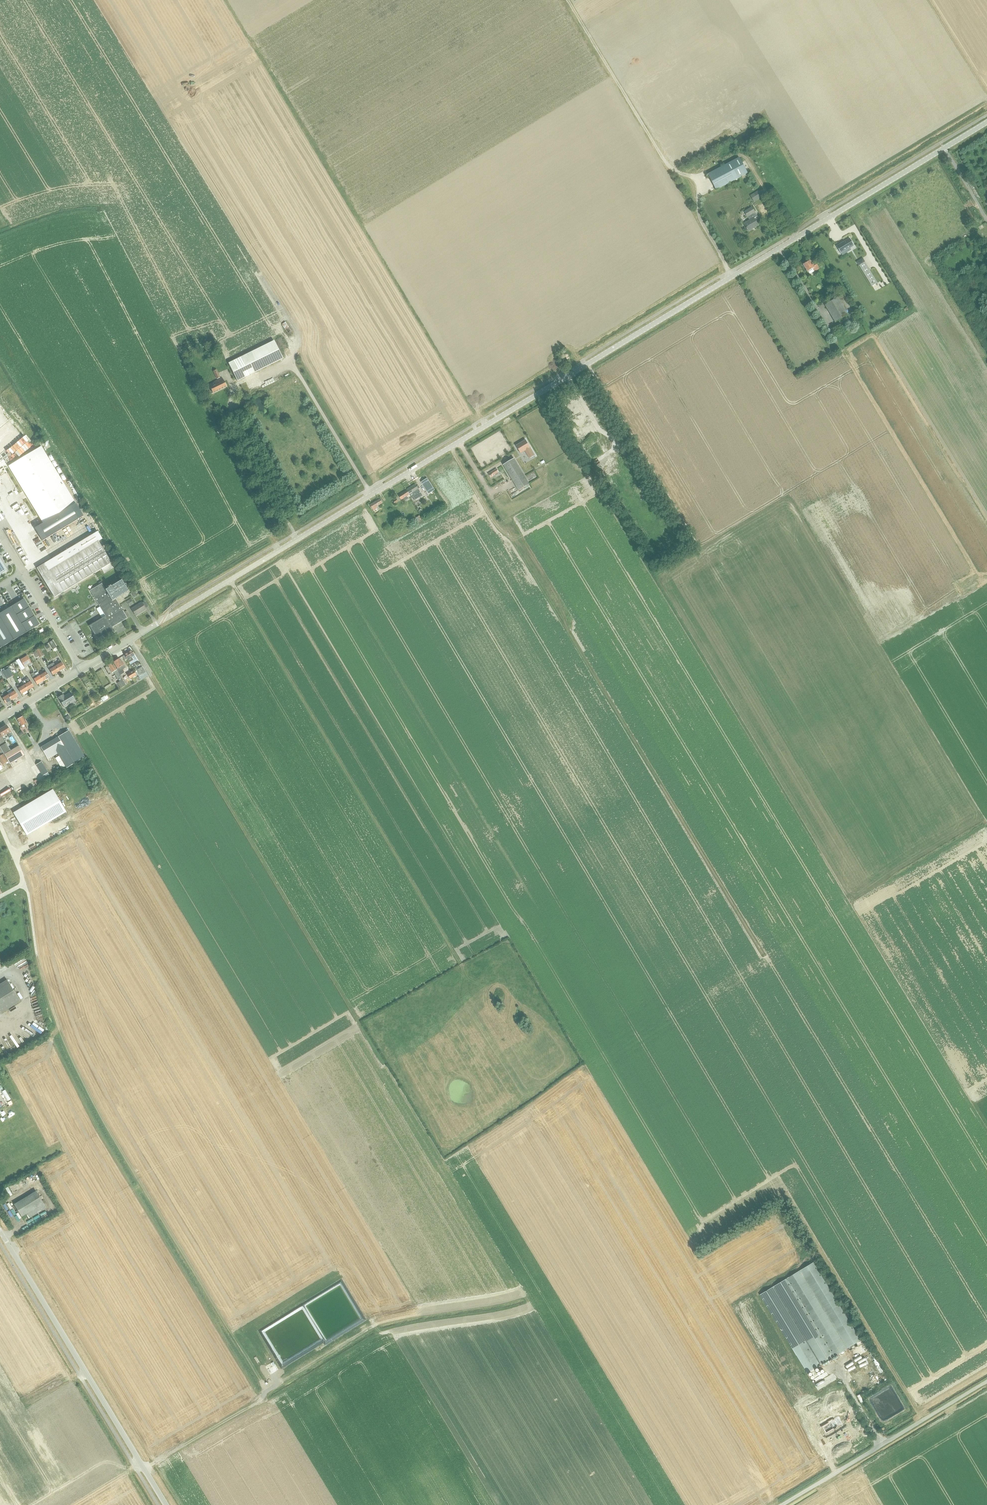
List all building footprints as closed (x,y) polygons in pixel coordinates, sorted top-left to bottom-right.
[(717,191),(748,174),(739,158),(708,175),(717,191)] [(752,207),(744,212),(747,218),(748,217),(750,221),(744,224),(749,232),(759,226),(755,219),(757,217),(755,213),(752,207)] [(840,244),(837,246),(841,253),(845,251),(846,253),(850,251),(849,249),(854,246),(849,238),(840,244)] [(806,261),(803,263),(804,264),(803,264),(808,272),(811,270),(813,269),(814,271),(819,268),(815,261),(812,264),(810,260),(807,262),(806,261)] [(864,262),(859,266),(871,286),(877,283),(864,262)] [(835,322),(848,314),(838,297),(825,305),(835,322)] [(228,363),(237,381),(282,359),(273,341),(228,363)] [(566,365),(573,360),(569,354),(562,358),(566,365)] [(214,382),(208,385),(213,393),(227,386),(222,378),(218,380),(214,382)] [(23,434),(0,406),(0,453),(23,434)] [(526,440),(516,446),(521,453),(525,451),(530,459),(535,455),(526,440)] [(34,528),(42,541),(83,516),(41,447),(9,466),(43,523),(34,528)] [(519,491),(529,484),(514,458),(503,465),(519,491)] [(493,475),(499,472),(497,469),(488,474),(490,477),(493,476),(493,475)] [(427,479),(421,482),(426,490),(428,494),(434,490),(427,479)] [(415,485),(407,490),(409,495),(412,499),(412,498),(414,501),(422,496),(418,490),(420,488),(418,486),(416,487),(415,485)] [(409,495),(407,490),(398,496),(401,500),(404,498),(405,501),(408,499),(406,497),(409,495)] [(380,499),(370,505),(373,511),(377,509),(376,507),(383,503),(380,499)] [(37,569),(54,597),(101,569),(104,573),(114,567),(98,541),(79,552),(75,546),(37,569)] [(102,618),(89,626),(98,641),(115,632),(112,627),(127,618),(130,616),(126,610),(123,612),(115,599),(128,591),(121,579),(110,586),(110,585),(108,587),(105,589),(101,584),(90,591),(100,607),(96,609),(102,618)] [(24,599),(0,613),(0,648),(39,624),(24,599)] [(135,616),(146,610),(142,603),(131,609),(135,616)] [(131,650),(124,655),(125,655),(127,659),(129,663),(130,665),(132,668),(136,666),(134,662),(137,660),(134,655),(131,650)] [(23,658),(20,660),(24,666),(26,665),(27,664),(31,662),(27,656),(23,658)] [(60,664),(55,666),(59,672),(65,668),(60,659),(58,661),(60,664)] [(121,662),(119,659),(113,662),(119,672),(125,668),(122,662),(121,662)] [(53,663),(47,666),(53,675),(59,672),(55,666),(53,663)] [(126,685),(112,663),(107,666),(112,673),(113,672),(119,681),(117,683),(120,689),(126,685)] [(142,667),(137,670),(140,675),(145,672),(142,667)] [(8,668),(5,671),(9,678),(13,676),(8,668)] [(40,676),(43,681),(49,677),(44,669),(42,670),(44,673),(40,676)] [(134,671),(127,675),(129,679),(136,675),(134,671)] [(34,672),(31,674),(37,685),(43,681),(40,676),(37,677),(34,672)] [(27,679),(22,682),(24,685),(28,690),(34,687),(29,678),(27,679)] [(28,690),(24,685),(20,687),(18,684),(16,686),(21,694),(28,690)] [(13,692),(8,694),(12,700),(18,696),(13,688),(11,689),(13,692)] [(64,696),(63,695),(58,697),(64,708),(72,703),(71,702),(75,700),(70,692),(64,696)] [(12,700),(8,694),(4,697),(2,694),(1,695),(6,704),(12,700)] [(27,728),(30,727),(25,719),(25,720),(23,717),(17,720),(21,726),(24,724),(27,728)] [(2,737),(7,734),(9,737),(12,735),(10,732),(6,725),(0,729),(0,733),(2,737)] [(68,731),(40,748),(47,760),(57,754),(63,763),(65,767),(66,769),(84,758),(68,731)] [(0,733),(0,749),(3,754),(8,762),(9,764),(24,755),(18,746),(10,750),(2,737),(0,733)] [(0,756),(0,761),(1,763),(2,765),(6,763),(8,762),(3,754),(0,756)] [(41,762),(39,763),(36,765),(45,780),(50,777),(41,762)] [(53,790),(14,814),(16,816),(27,835),(48,823),(66,812),(65,812),(53,790)] [(20,1001),(7,980),(0,984),(0,1010),(1,1013),(20,1001)] [(29,1218),(46,1208),(36,1191),(14,1204),(22,1216),(26,1214),(29,1218)] [(789,1343),(806,1372),(860,1339),(814,1263),(760,1295),(789,1343)] [(855,1408),(821,1430),(828,1442),(850,1429),(863,1420),(855,1408)]
